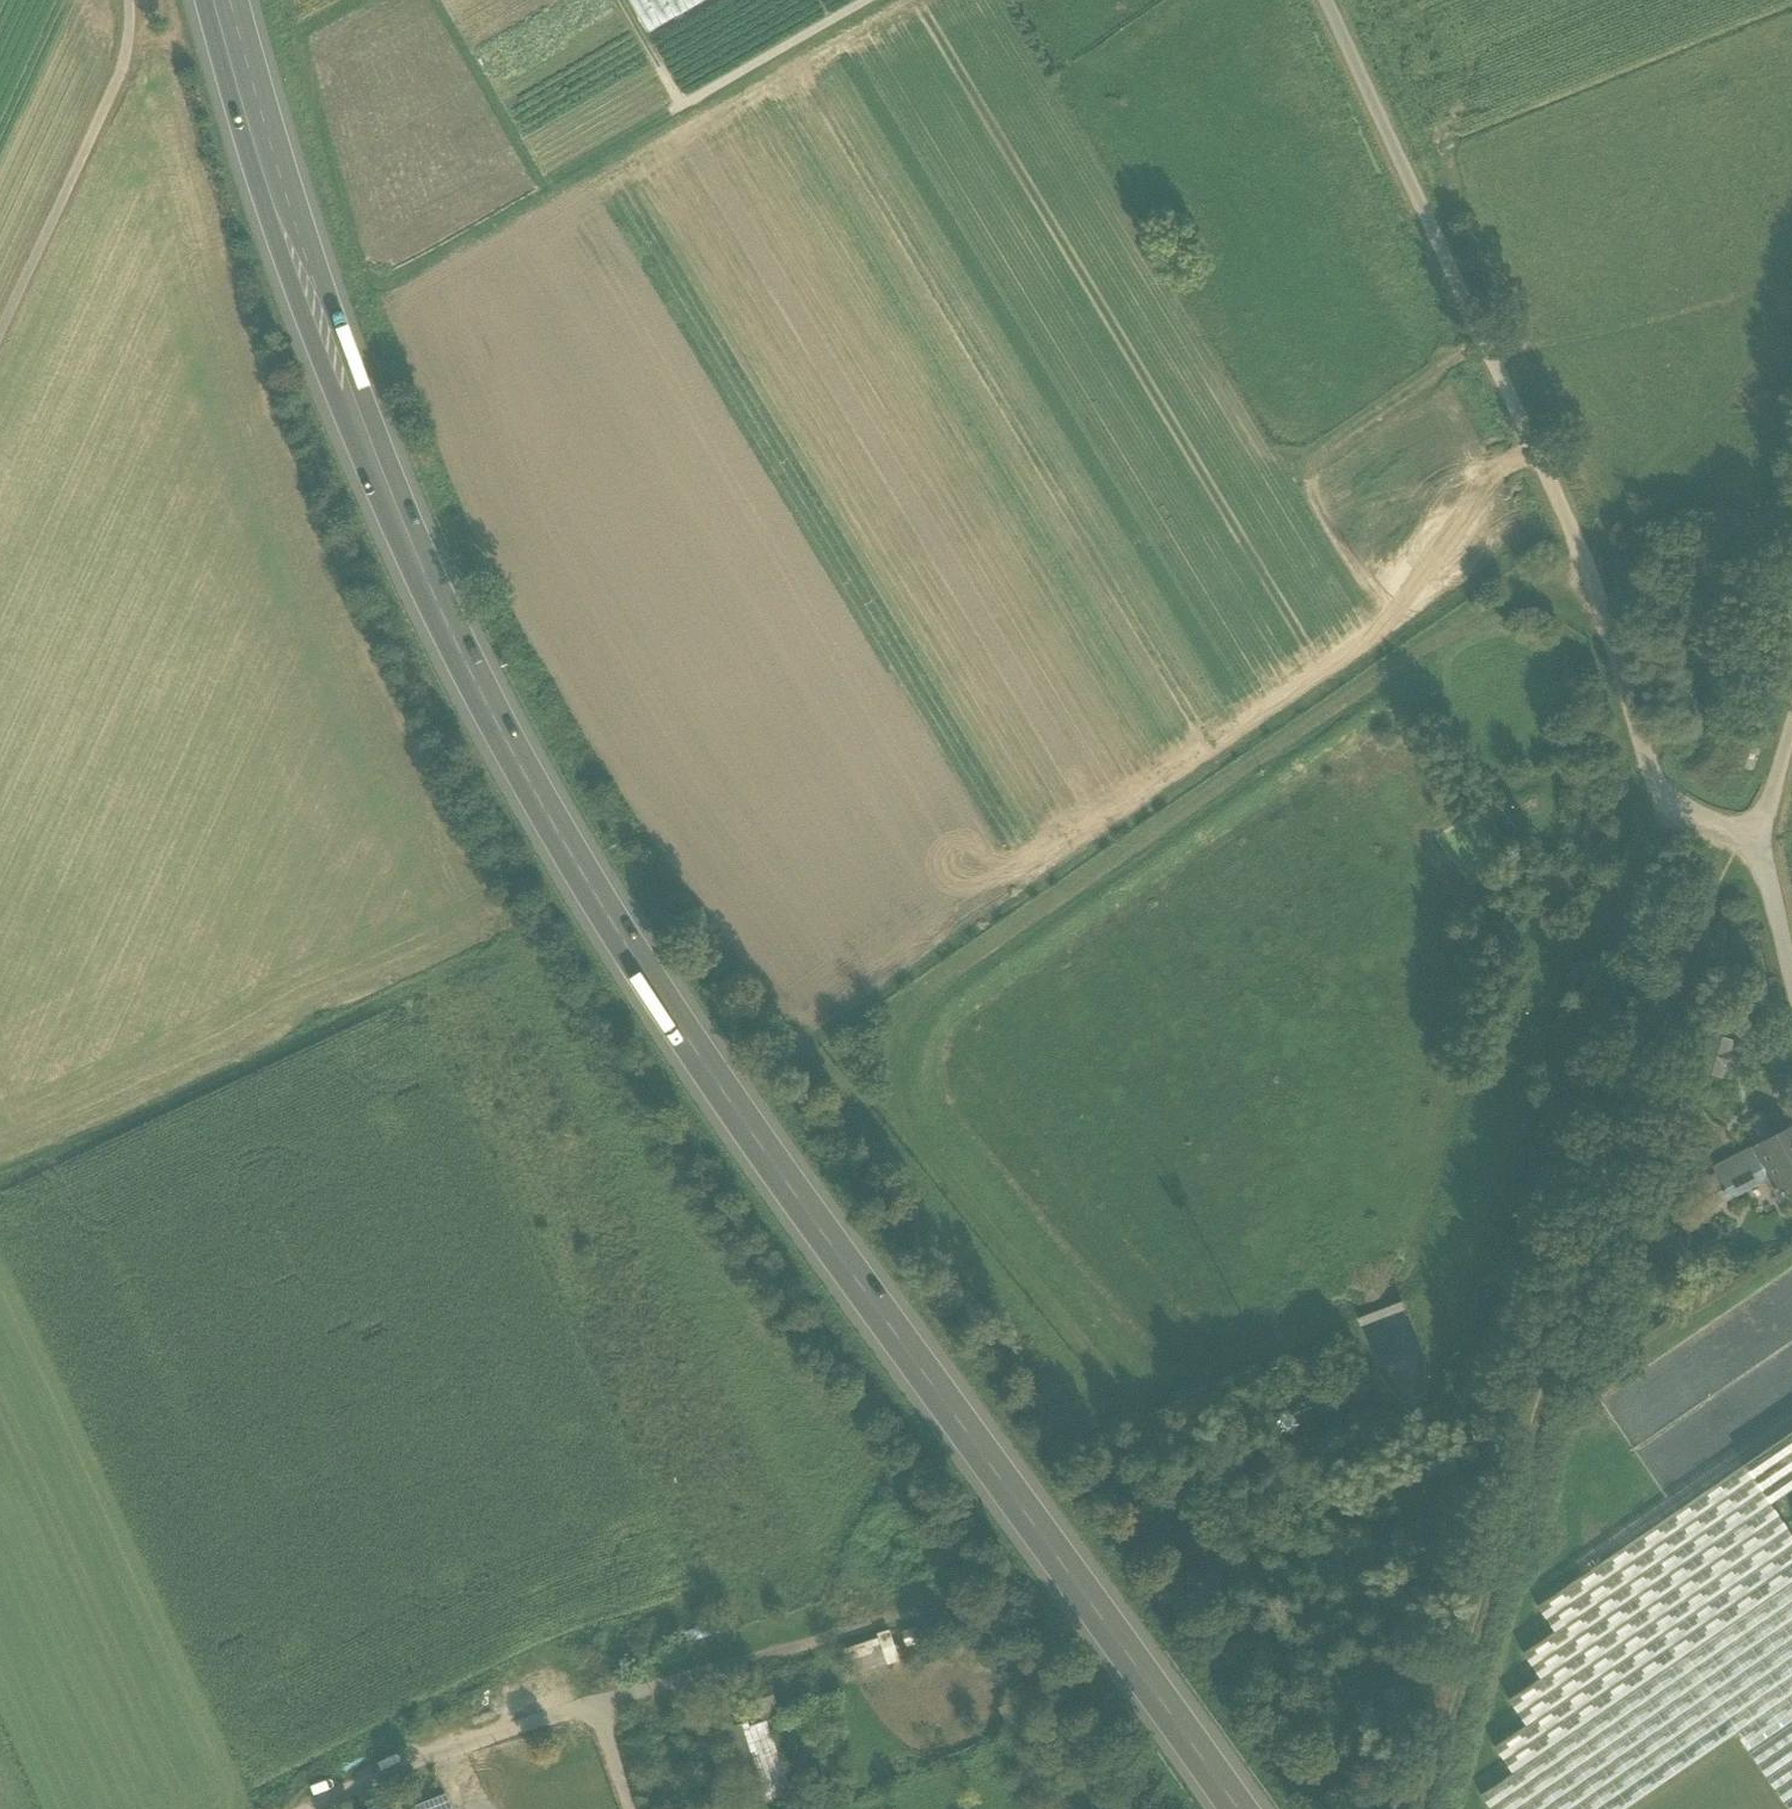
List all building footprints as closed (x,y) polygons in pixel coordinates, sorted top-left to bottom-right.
[(649,35),(709,0),(629,0),(649,35)] [(1725,1075),(1730,1035),(1704,1032),(1699,1072),(1725,1075)] [(1754,1146),(1759,1157),(1770,1179),(1783,1207),(1791,1202),(1791,1127),(1754,1146)] [(1759,1157),(1718,1178),(1728,1200),(1770,1179),(1759,1157)] [(1715,1173),(1698,1181),(1711,1208),(1728,1200),(1718,1178),(1715,1173)] [(1744,1465),(1770,1504),(1791,1489),(1791,1432),(1744,1465)] [(1537,1606),(1555,1632),(1523,1653),(1540,1678),(1509,1700),(1526,1725),(1494,1747),(1513,1774),(1481,1795),(1490,1808),(1625,1808),(1736,1733),(1747,1751),(1791,1720),(1791,1536),(1770,1504),(1744,1465),(1537,1606)] [(928,1621),(912,1627),(917,1643),(933,1638),(928,1621)] [(912,1627),(877,1638),(879,1642),(883,1654),(887,1667),(921,1656),(917,1643),(912,1627)] [(850,1665),(883,1654),(879,1642),(846,1653),(850,1665)] [(716,1732),(743,1808),(745,1808),(789,1794),(762,1716),(745,1722),(718,1732),(716,1732)] [(1747,1751),(1787,1808),(1791,1808),(1791,1720),(1747,1751)] [(420,1808),(452,1808),(446,1795),(419,1806),(420,1808)]
